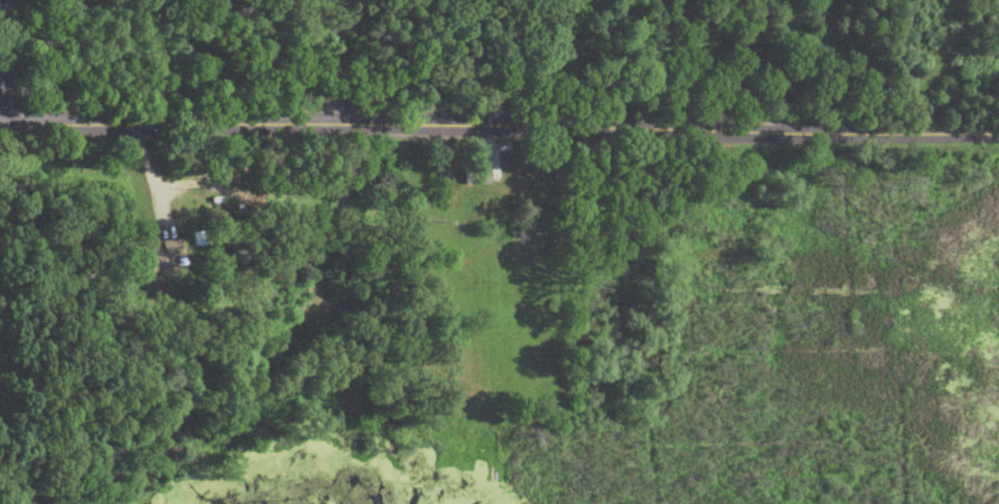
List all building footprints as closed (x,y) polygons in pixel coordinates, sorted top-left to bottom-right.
[(157,239),(159,246),(133,252),(139,273),(156,269),(158,274),(174,269),(171,256),(182,253),(178,234),(157,239)]
